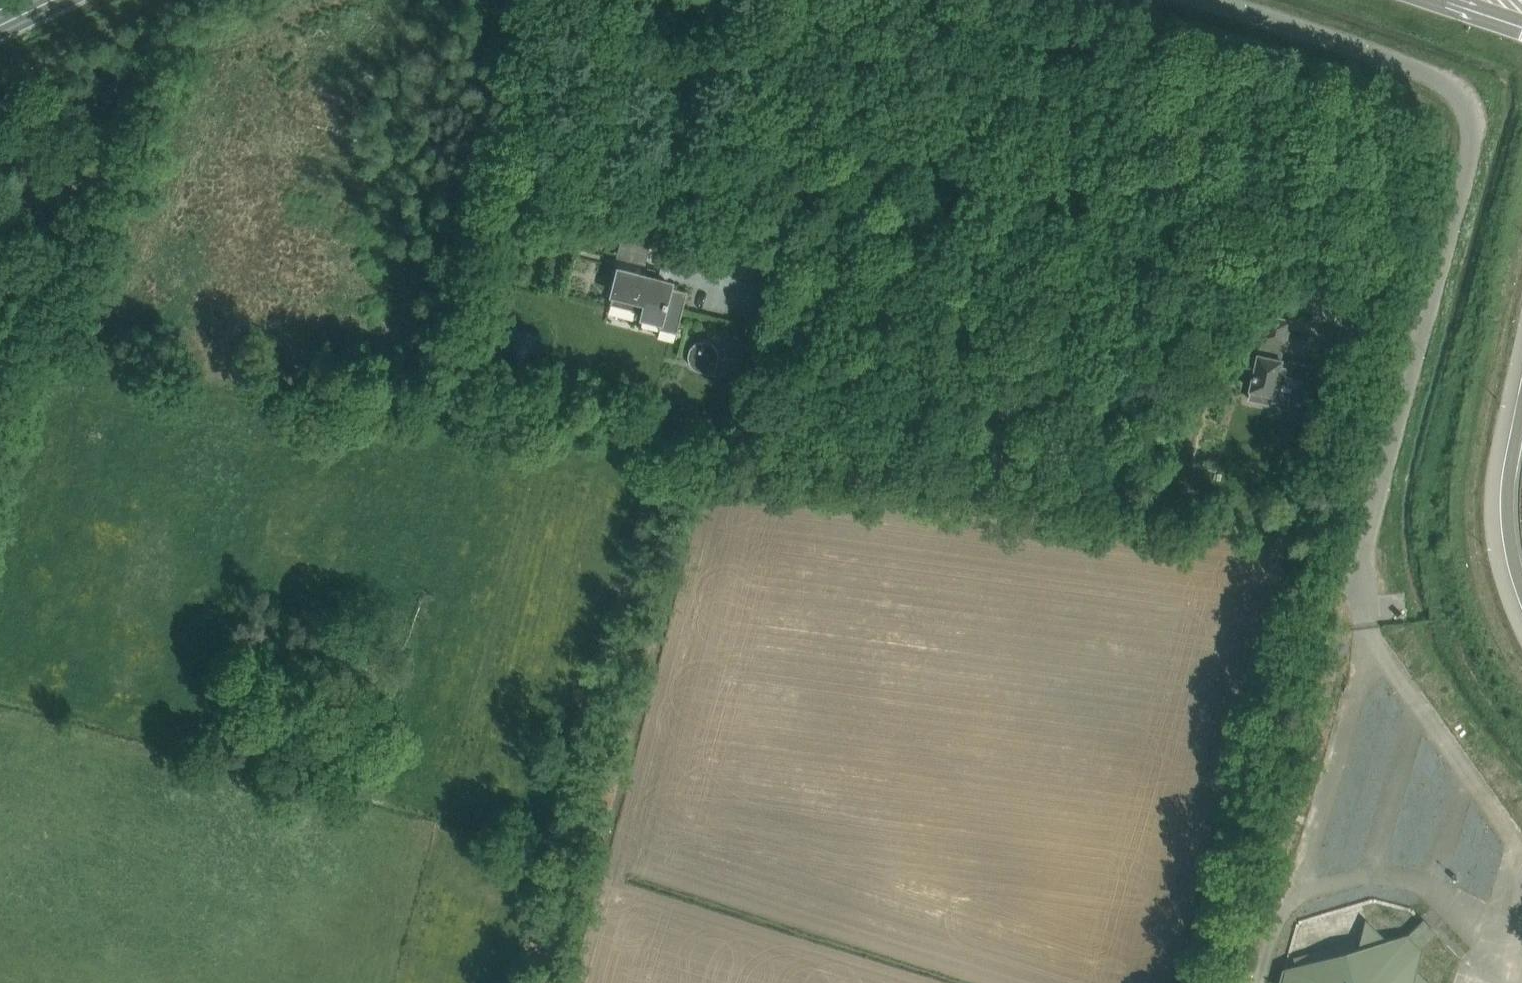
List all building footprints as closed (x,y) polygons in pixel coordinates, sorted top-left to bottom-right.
[(631,226),(622,258),(639,263),(646,264),(654,232),(631,226)] [(614,294),(612,303),(646,312),(645,317),(661,321),(660,327),(677,333),(680,323),(683,310),(688,291),(654,282),(655,278),(620,269),(615,288),(613,294),(614,294)] [(1290,321),(1259,314),(1254,336),(1285,343),(1290,321)] [(715,375),(717,365),(719,356),(717,348),(711,342),(704,340),(696,343),(690,348),(688,356),(690,364),(696,370),(715,375)] [(1250,396),(1249,401),(1271,406),(1272,401),(1295,406),(1294,410),(1312,415),(1315,403),(1315,404),(1323,369),(1290,361),(1289,363),(1282,361),(1282,359),(1281,359),(1259,354),(1250,396)] [(1416,969),(1421,949),(1436,935),(1422,921),(1407,935),(1388,941),(1366,919),(1358,951),(1296,968),(1294,966),(1284,969),(1281,982),(1431,982),(1416,969)]
